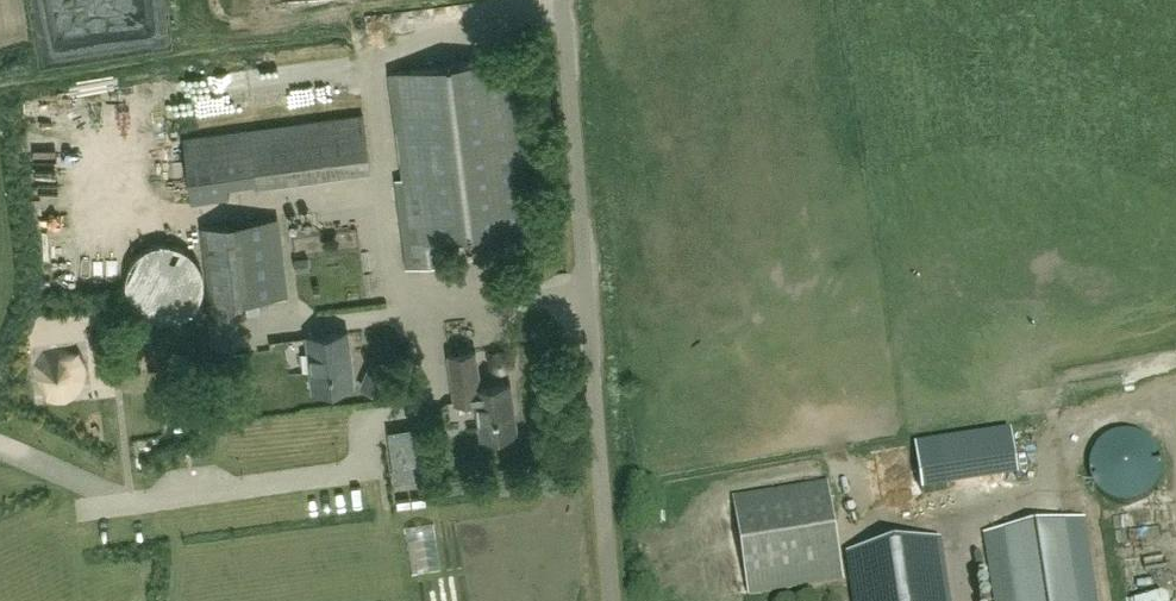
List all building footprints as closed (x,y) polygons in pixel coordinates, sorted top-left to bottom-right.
[(347,42),(361,37),(357,21),(342,25),(347,42)] [(530,227),(509,58),(391,72),(415,266),(446,262),(443,237),(530,227)] [(228,184),(256,181),(256,186),(372,170),(365,113),(183,137),(191,202),(230,196),(228,184)] [(238,298),(257,296),(287,292),(279,219),(247,224),(197,229),(205,302),(238,298)] [(123,276),(122,284),(123,291),(125,299),(129,305),(134,311),(140,316),(147,320),(154,322),(162,323),(169,322),(177,320),(184,317),(190,312),(195,306),(198,299),(201,292),(202,284),(201,277),(199,269),(194,259),(189,254),(182,249),(176,246),(168,244),(161,244),(153,245),(146,247),(139,251),(133,256),(129,262),(125,269),(123,276)] [(238,298),(205,302),(211,349),(244,345),(238,298)] [(348,331),(307,336),(312,390),(353,386),(348,331)] [(481,437),(517,433),(510,383),(480,387),(475,351),(448,355),(455,402),(476,400),(481,437)] [(923,477),(1016,467),(1011,422),(918,432),(923,477)] [(1161,470),(1161,466),(1161,462),(1160,459),(1158,455),(1157,452),(1155,449),(1153,446),(1150,443),(1148,441),(1145,439),(1141,437),(1138,435),(1135,434),(1131,433),(1127,433),(1124,433),(1120,433),(1116,434),(1113,435),(1110,437),(1106,438),(1103,440),(1101,443),(1098,445),(1096,448),(1094,451),(1092,455),(1091,458),(1090,462),(1089,465),(1089,469),(1089,472),(1090,476),(1091,480),(1092,483),(1094,486),(1095,489),(1098,492),(1100,495),(1103,497),(1106,499),(1109,501),(1112,503),(1116,504),(1119,505),(1123,505),(1127,505),(1130,505),(1134,504),(1137,503),(1141,502),(1144,500),(1147,498),(1150,495),(1152,493),(1154,490),(1156,487),(1158,484),(1159,480),(1160,477),(1161,473),(1161,470)] [(751,598),(845,582),(829,482),(734,497),(751,598)] [(1087,518),(983,534),(994,600),(1100,600),(1087,518)] [(941,540),(846,554),(853,600),(951,600),(941,540)] [(1123,570),(1124,584),(1160,582),(1159,568),(1123,570)]
